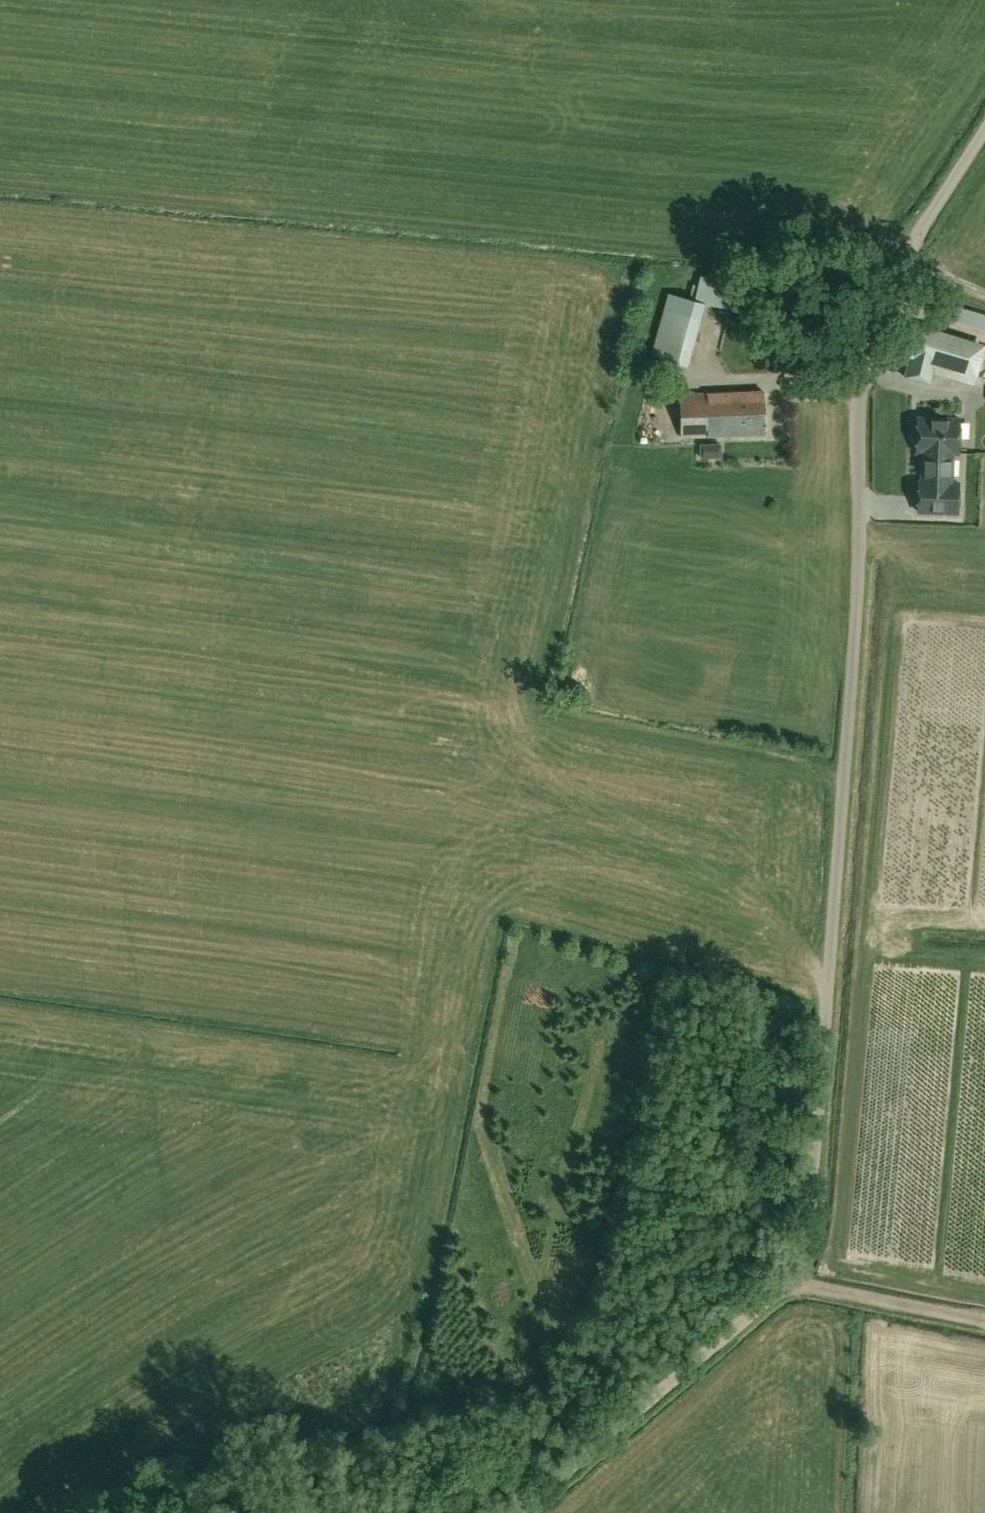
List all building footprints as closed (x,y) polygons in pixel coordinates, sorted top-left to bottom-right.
[(850,254),(852,248),(843,245),(841,251),(850,254)] [(957,307),(953,320),(984,329),(984,315),(957,307)] [(933,372),(973,384),(984,345),(984,344),(905,320),(895,353),(910,357),(905,377),(930,384),(933,372)] [(682,436),(765,433),(764,390),(680,393),(682,436)] [(918,417),(918,451),(924,451),(923,481),(919,481),(918,511),(959,511),(959,481),(953,481),(954,452),(960,452),(960,418),(918,417)]
